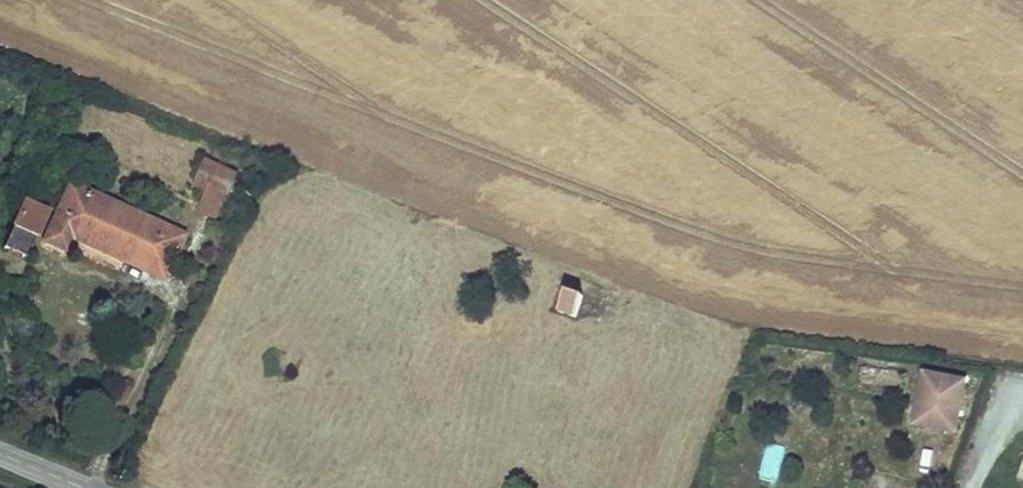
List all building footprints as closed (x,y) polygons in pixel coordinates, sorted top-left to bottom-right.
[(238,174),(208,161),(199,181),(212,187),(201,212),(218,220),(238,174)] [(185,236),(71,186),(46,242),(69,252),(74,239),(124,262),(132,242),(174,261),(185,236)] [(46,215),(25,205),(5,248),(26,259),(46,215)] [(174,261),(132,242),(124,262),(166,280),(174,261)] [(585,297),(569,291),(561,313),(577,319),(585,297)] [(956,433),(967,377),(920,368),(909,424),(956,433)]
